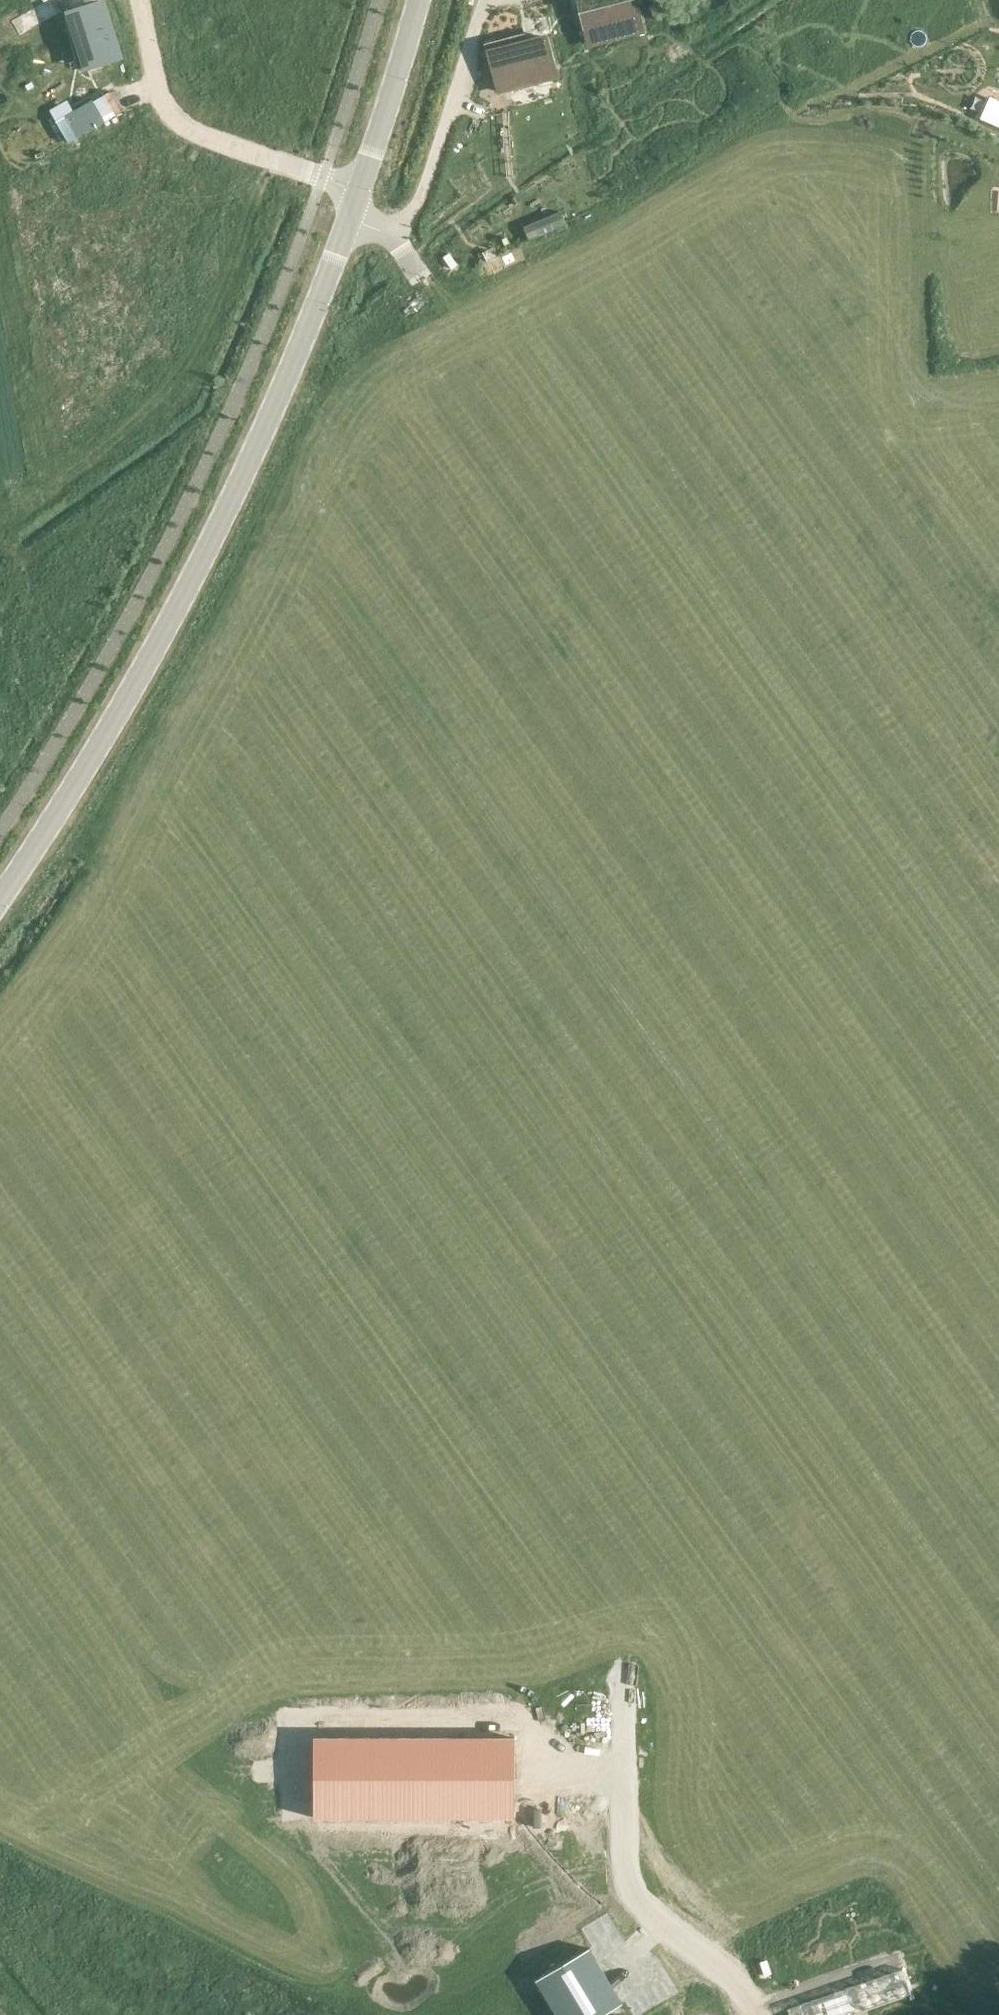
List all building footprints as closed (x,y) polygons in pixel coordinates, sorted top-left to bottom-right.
[(589,44),(642,30),(634,0),(577,0),(589,44)] [(104,3),(69,14),(77,39),(83,37),(89,58),(118,49),(104,3)] [(525,38),(487,48),(499,94),(511,90),(510,87),(534,81),(535,84),(557,78),(546,40),(527,45),(525,38)] [(517,1708),(318,1706),(317,1821),(516,1823),(517,1708)] [(590,1948),(536,1980),(552,2007),(606,1975),(590,1948)] [(788,2009),(790,2014),(853,2014),(912,1994),(903,1969),(788,2009)] [(552,2007),(557,2014),(602,2014),(622,2003),(606,1975),(552,2007)]
